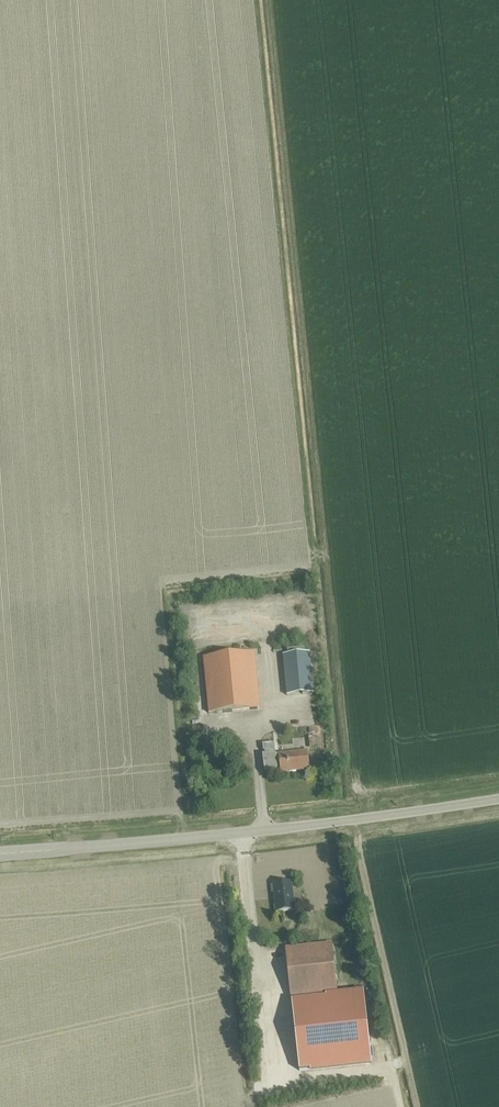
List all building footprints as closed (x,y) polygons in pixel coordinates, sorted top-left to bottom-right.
[(286,695),(312,692),(308,653),(282,656),(286,695)] [(208,713),(259,708),(254,654),(203,658),(208,713)] [(262,744),(262,751),(264,751),(264,755),(263,756),(264,769),(277,768),(276,763),(279,763),(280,773),(309,770),(307,751),(278,753),(278,754),(275,754),(273,743),(262,744)] [(275,912),(294,910),(291,881),(272,884),(275,912)] [(291,999),(336,994),(331,943),(285,948),(291,999)] [(361,993),(292,1001),(299,1071),(369,1063),(361,993)]
